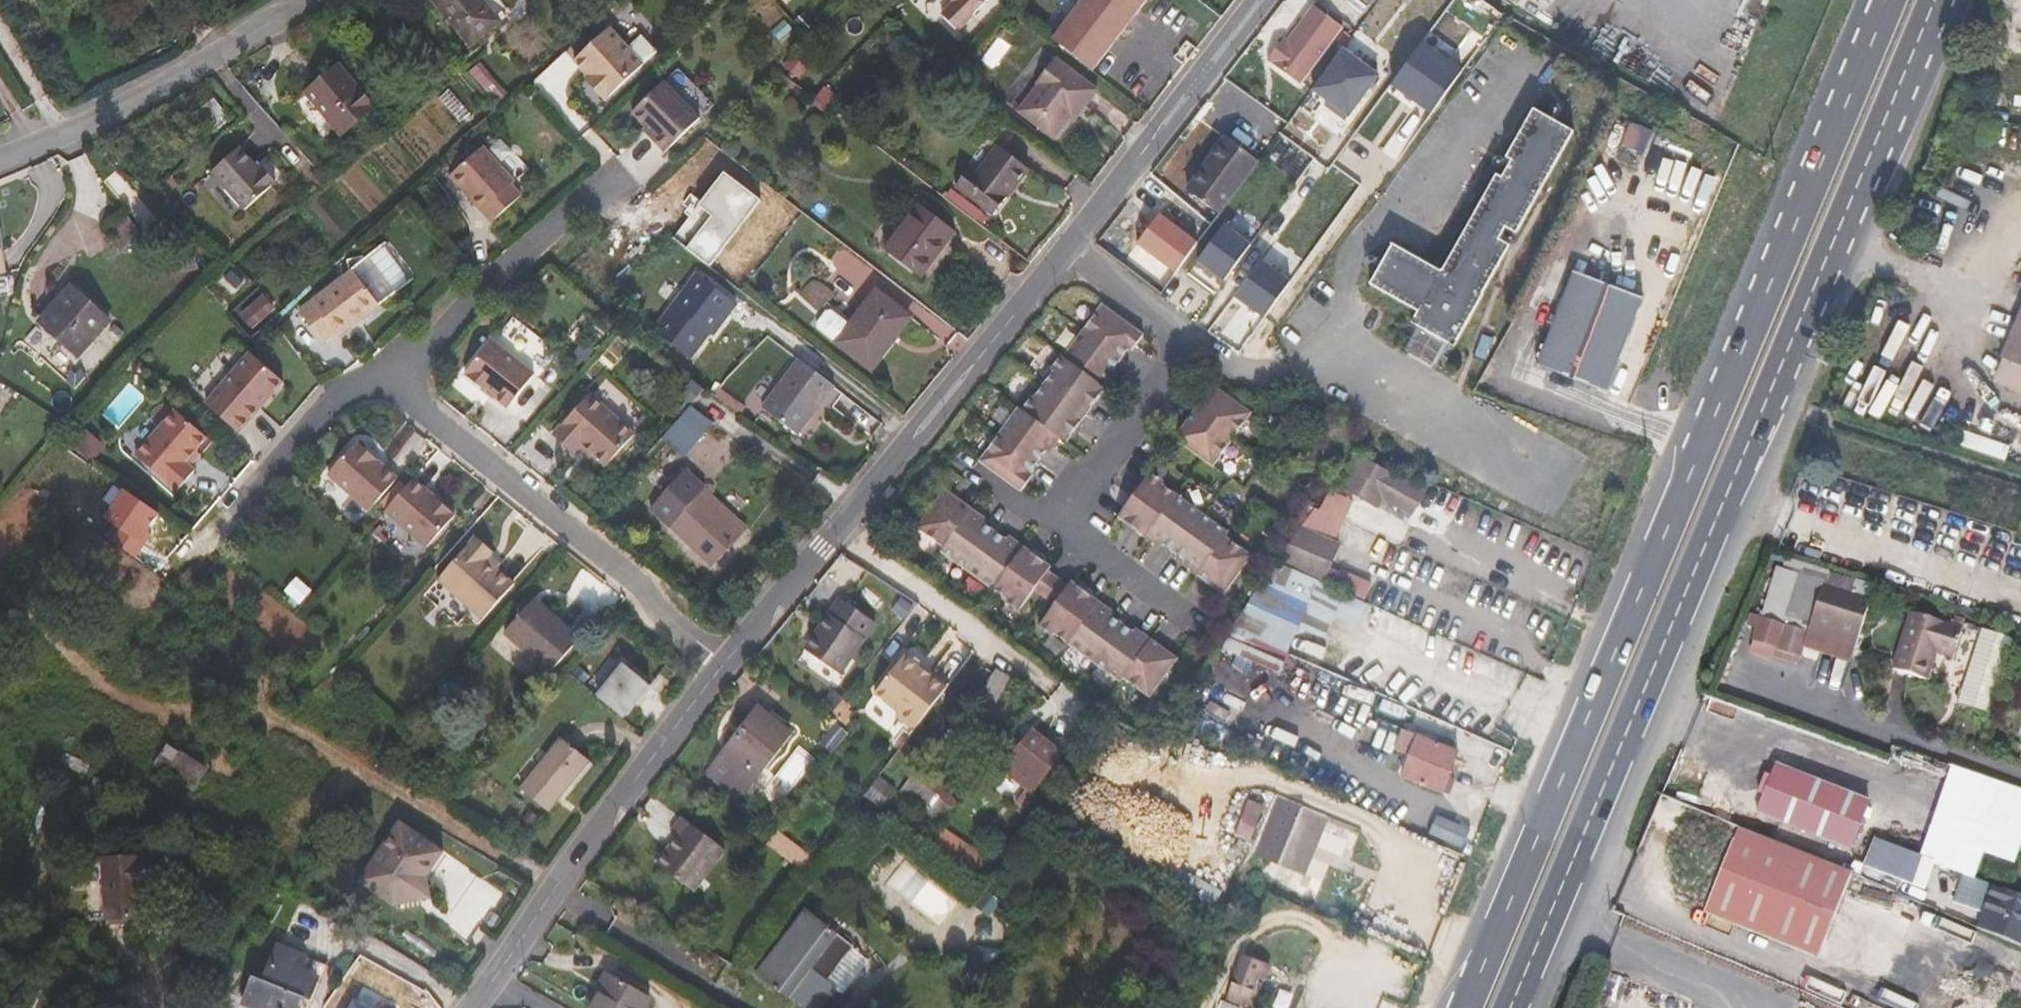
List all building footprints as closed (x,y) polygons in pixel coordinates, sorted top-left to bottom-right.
[(494,0),(433,0),(472,46),(507,16),(494,0)] [(959,30),(989,0),(953,0),(955,2),(943,14),(959,30)] [(1056,42),(1096,73),(1116,47),(1108,41),(1129,14),(1137,20),(1152,0),(1089,0),(1056,42)] [(1343,26),(1314,5),(1288,40),(1284,46),(1280,43),(1269,59),(1301,82),(1343,26)] [(1116,47),(1137,20),(1129,14),(1108,41),(1116,47)] [(610,27),(575,60),(589,75),(596,82),(592,86),(606,100),(644,63),(629,47),(610,27)] [(642,36),(629,47),(644,63),(657,52),(642,36)] [(1392,85),(1433,114),(1465,69),(1424,40),(1392,85)] [(1312,88),(1349,118),(1384,76),(1346,46),(1312,88)] [(489,56),(470,71),(497,102),(516,87),(489,56)] [(793,56),(785,65),(800,78),(808,67),(793,56)] [(1071,118),(1080,106),(1088,113),(1102,94),(1060,61),(1042,85),(1045,87),(1024,114),(1054,138),(1071,118)] [(339,64),(306,92),(342,135),(376,107),(339,64)] [(596,82),(589,75),(585,79),(592,86),(596,82)] [(700,117),(665,80),(633,111),(647,125),(656,134),(653,137),(666,150),(700,117)] [(214,100),(199,111),(208,123),(224,111),(214,100)] [(1088,113),(1080,106),(1071,118),(1079,124),(1088,113)] [(1443,272),(1408,252),(1383,291),(1418,312),(1411,322),(1418,326),(1405,348),(1436,365),(1448,342),(1455,346),(1511,245),(1500,239),(1507,227),(1517,233),(1575,131),(1534,109),(1507,157),(1512,160),(1503,177),(1497,174),(1443,272)] [(645,128),(653,137),(656,134),(647,125),(645,128)] [(502,136),(490,144),(514,178),(526,170),(502,136)] [(1187,189),(1219,214),(1259,160),(1226,136),(1187,189)] [(994,215),(1030,169),(999,145),(977,173),(970,168),(956,186),(994,215)] [(517,182),(485,146),(452,175),(494,222),(524,195),(514,184),(517,182)] [(259,174),(239,150),(210,173),(242,212),(275,185),(263,171),(259,174)] [(921,204),(886,250),(921,277),(956,231),(921,204)] [(1183,223),(1170,239),(1180,247),(1193,230),(1183,223)] [(1197,263),(1241,290),(1265,253),(1221,225),(1197,263)] [(1371,284),(1383,291),(1408,252),(1394,244),(1371,284)] [(389,246),(301,312),(325,344),(337,335),(340,338),(353,328),(351,325),(355,322),(363,321),(415,281),(389,246)] [(200,269),(196,255),(182,260),(186,273),(200,269)] [(1627,347),(1648,299),(1578,270),(1540,362),(1609,391),(1627,347)] [(738,303),(698,272),(654,330),(691,357),(715,326),(718,329),(738,303)] [(73,286),(40,323),(78,356),(110,320),(73,286)] [(909,314),(877,290),(853,321),(828,302),(811,324),(871,370),(893,341),(890,339),(909,314)] [(274,309),(264,297),(243,315),(252,327),(274,309)] [(1142,331),(1100,301),(1023,409),(1017,405),(979,459),(1020,489),(1021,489),(1032,473),(1029,471),(1044,449),(1048,451),(1059,435),(1065,439),(1115,369),(1111,366),(1127,345),(1130,347),(1142,331)] [(2002,357),(2020,366),(2020,312),(2002,357)] [(538,384),(499,346),(469,376),(508,414),(538,384)] [(156,347),(149,354),(158,364),(166,358),(156,347)] [(272,395),(284,382),(251,353),(207,404),(240,432),(261,408),(258,406),(270,393),(272,395)] [(800,360),(763,408),(798,434),(835,387),(800,360)] [(1249,391),(1230,378),(1222,389),(1241,402),(1249,391)] [(1241,402),(1222,389),(1212,381),(1174,434),(1212,462),(1248,411),(1250,408),(1247,406),(1241,402)] [(592,392),(556,433),(576,451),(581,446),(585,442),(596,453),(609,464),(637,433),(592,392)] [(258,406),(261,408),(272,395),(270,393),(258,406)] [(1264,422),(1271,411),(1253,398),(1247,406),(1250,408),(1248,411),(1264,422)] [(692,406),(662,439),(684,456),(714,423),(692,406)] [(197,451),(208,439),(176,411),(137,455),(177,492),(195,471),(190,467),(186,463),(197,451)] [(74,446),(88,459),(105,441),(91,428),(74,446)] [(593,457),(596,453),(585,442),(581,446),(593,457)] [(358,443),(329,474),(370,511),(398,479),(358,443)] [(190,467),(201,455),(197,451),(186,463),(190,467)] [(1358,453),(1348,470),(1421,501),(1426,491),(1358,453)] [(1330,469),(1332,478),(1338,477),(1340,475),(1337,467),(1330,469)] [(1413,516),(1421,501),(1348,470),(1345,474),(1341,472),(1331,490),(1343,495),(1346,490),(1378,509),(1384,500),(1413,516)] [(1148,471),(1118,513),(1160,544),(1163,541),(1185,556),(1182,559),(1225,590),(1252,552),(1226,533),(1229,529),(1148,471)] [(702,493),(686,479),(656,512),(713,566),(743,532),(702,493)] [(417,481),(389,512),(430,549),(458,518),(417,481)] [(1340,541),(1347,524),(1356,501),(1343,495),(1331,490),(1319,509),(1316,508),(1330,488),(1323,481),(1294,519),(1303,526),(1304,525),(1340,541)] [(120,527),(112,539),(137,556),(166,513),(127,487),(106,518),(120,527)] [(706,488),(702,493),(743,532),(748,526),(706,488)] [(1000,533),(978,518),(980,514),(944,488),(917,527),(943,545),(940,549),(1021,607),(1034,589),(1048,568),(1051,565),(1002,530),(1000,533)] [(1339,542),(1340,541),(1304,525),(1303,526),(1339,542)] [(1329,568),(1339,542),(1303,526),(1279,561),(1364,600),(1372,584),(1345,571),(1344,574),(1329,568)] [(480,537),(442,579),(485,618),(517,583),(490,559),(497,552),(480,537)] [(1854,580),(1787,559),(1783,570),(1799,575),(1786,616),(1810,623),(1859,639),(1871,601),(1876,588),(1854,580)] [(1370,603),(1277,563),(1226,636),(1284,663),(1299,627),(1326,640),(1336,618),(1359,628),(1370,603)] [(1749,624),(1758,628),(1753,644),(1775,651),(1783,626),(1807,634),(1810,623),(1786,616),(1799,575),(1783,570),(1776,567),(1760,618),(1752,616),(1749,624)] [(1048,568),(1034,589),(1054,603),(1068,584),(1069,583),(1048,568)] [(1114,609),(1071,579),(1069,583),(1068,584),(1054,603),(1041,621),(1122,679),(1125,675),(1151,693),(1178,655),(1136,625),(1134,628),(1112,613),(1114,609)] [(535,599),(505,632),(551,673),(581,639),(535,599)] [(841,673),(875,622),(843,600),(832,616),(828,613),(808,642),(814,647),(810,653),(841,673)] [(1952,625),(1910,612),(1893,671),(1928,681),(1936,654),(1954,659),(1964,628),(1963,628),(1952,625)] [(1952,625),(1963,628),(1965,620),(1955,617),(1952,625)] [(1851,665),(1859,639),(1810,623),(1807,634),(1802,649),(1851,665)] [(1807,634),(1783,626),(1775,651),(1799,658),(1802,649),(1807,634)] [(1982,630),(1958,704),(1990,714),(2014,640),(1982,630)] [(1056,656),(1064,645),(1053,636),(1045,646),(1056,656)] [(808,642),(804,649),(810,653),(814,647),(808,642)] [(905,654),(874,693),(898,712),(895,716),(914,730),(948,686),(920,665),(919,662),(911,655),(908,657),(905,654)] [(652,687),(626,665),(598,697),(624,719),(652,687)] [(996,703),(1011,678),(996,668),(979,693),(996,703)] [(761,708),(760,710),(791,733),(791,732),(761,708)] [(759,773),(791,733),(760,710),(745,728),(744,727),(727,748),(710,770),(741,795),(759,773)] [(953,727),(945,736),(955,744),(962,735),(953,727)] [(1402,775),(1450,794),(1456,779),(1449,776),(1459,751),(1403,729),(1394,750),(1410,756),(1402,775)] [(1002,771),(1025,788),(1053,750),(1031,733),(1002,771)] [(563,738),(521,789),(549,811),(590,761),(563,738)] [(169,745),(156,765),(195,790),(208,770),(169,745)] [(1056,752),(1053,750),(1025,788),(1026,790),(1015,805),(1024,812),(1038,794),(1034,791),(1044,778),(1039,774),(1056,752)] [(1870,803),(1777,765),(1757,812),(1851,850),(1870,803)] [(900,791),(941,824),(959,802),(950,795),(956,787),(942,775),(935,783),(917,768),(900,791)] [(1279,796),(1255,854),(1305,875),(1325,827),(1300,817),(1304,806),(1279,796)] [(1240,823),(1257,829),(1265,806),(1249,799),(1240,823)] [(893,817),(916,831),(924,820),(901,804),(893,817)] [(1329,816),(1304,806),(1300,817),(1325,827),(1329,816)] [(1704,811),(1698,826),(1732,841),(1739,827),(1704,811)] [(1430,833),(1465,847),(1473,827),(1438,813),(1430,833)] [(657,864),(692,891),(725,850),(682,817),(670,832),(677,837),(657,864)] [(445,852),(400,821),(365,873),(410,903),(432,899),(428,877),(445,852)] [(1317,853),(1340,861),(1352,828),(1328,821),(1317,853)] [(930,842),(931,842),(976,873),(987,858),(942,826),(930,842)] [(846,837),(856,847),(865,836),(854,827),(846,837)] [(1818,959),(1852,874),(1739,828),(1705,913),(1818,959)] [(1716,842),(1705,837),(1687,878),(1698,883),(1716,842)] [(1874,837),(1863,866),(1926,890),(1936,862),(1874,837)] [(872,851),(861,865),(870,871),(880,857),(872,851)] [(106,920),(145,918),(144,890),(161,890),(160,856),(103,858),(106,920)] [(1223,891),(1181,868),(1168,891),(1210,914),(1223,891)] [(410,903),(365,873),(359,882),(394,906),(410,903)] [(1973,879),(1965,876),(1955,901),(2020,926),(2020,897),(1973,879)] [(759,975),(801,1007),(819,1007),(836,987),(827,980),(852,946),(853,945),(808,910),(759,975)] [(279,945),(264,981),(254,977),(243,1005),(252,1007),(302,1007),(306,998),(311,1000),(320,977),(301,969),(307,957),(279,945)] [(1002,951),(979,945),(961,967),(979,980),(1002,951)] [(870,960),(852,946),(827,980),(836,987),(846,995),(859,978),(858,977),(865,968),(864,968),(870,960)] [(1264,962),(1243,954),(1226,1000),(1246,1007),(1249,1007),(1255,991),(1253,990),(1258,978),(1264,962)] [(1264,962),(1258,978),(1266,981),(1273,966),(1264,962)] [(650,997),(607,971),(596,989),(601,992),(591,1007),(644,1007),(650,997)] [(1595,1007),(1618,1007),(1629,980),(1609,972),(1595,1007)] [(357,998),(351,1007),(375,1007),(357,998)]
